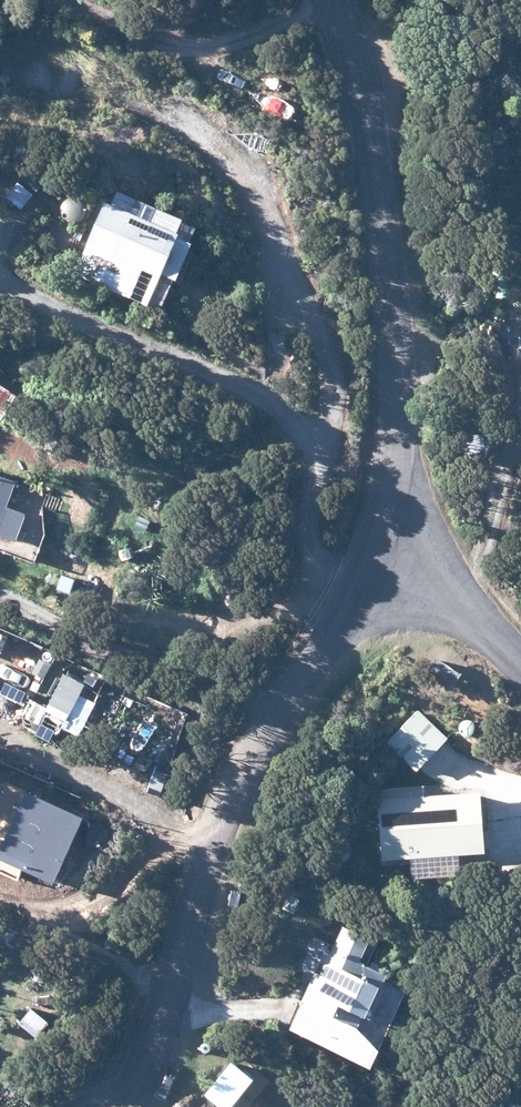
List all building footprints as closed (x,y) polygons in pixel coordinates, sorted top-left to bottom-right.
[(105,197),(86,241),(161,271),(178,228),(105,197)] [(17,392),(0,381),(0,419),(17,392)] [(16,538),(26,511),(7,504),(16,479),(0,473),(0,533),(16,538)] [(389,741),(420,770),(451,737),(419,708),(389,741)] [(485,792),(383,798),(386,857),(488,852),(485,792)] [(289,893),(284,908),(297,912),(303,897),(289,893)] [(290,1028),(376,1065),(383,1048),(359,1023),(364,1011),(371,1014),(390,971),(363,958),(372,937),(343,923),(330,953),(324,950),(290,1028)] [(224,1106),(228,1106),(254,1076),(234,1060),(207,1093),(224,1106)]
